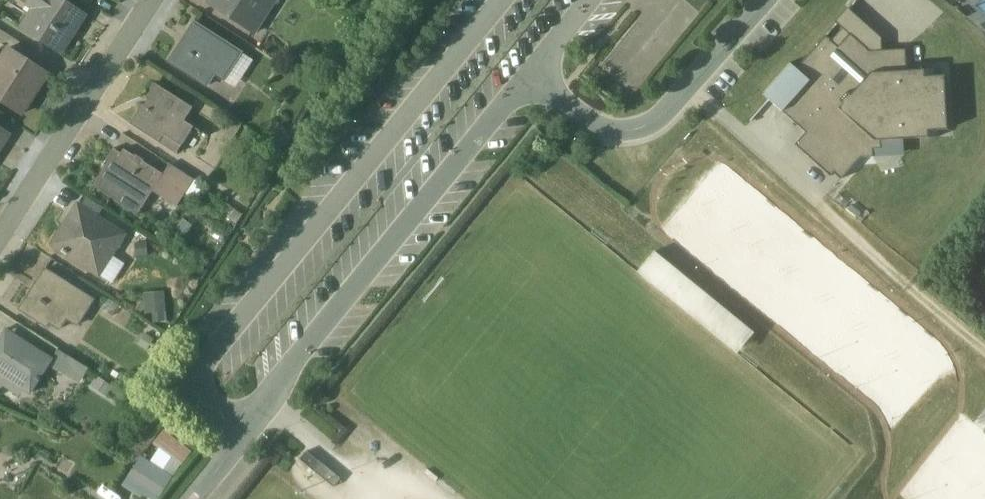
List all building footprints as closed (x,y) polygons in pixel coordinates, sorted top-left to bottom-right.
[(64,0),(27,0),(23,6),(28,10),(18,28),(61,57),(87,16),(64,0)] [(254,36),(276,0),(205,0),(203,3),(254,36)] [(851,13),(846,9),(833,22),(841,29),(829,41),(824,37),(795,70),(790,64),(762,95),(805,133),(793,146),(829,177),(832,174),(839,181),(844,176),(859,158),(872,158),(872,150),(879,149),(879,141),(937,138),(937,131),(946,130),(942,76),(934,76),(934,70),(906,71),(904,50),(880,51),(879,39),(851,13)] [(192,22),(166,63),(206,88),(214,76),(234,88),(251,61),(241,54),(242,53),(192,22)] [(0,54),(0,103),(22,118),(50,74),(6,45),(0,54)] [(154,84),(144,99),(146,100),(142,106),(140,105),(128,124),(175,154),(192,127),(183,121),(191,108),(154,84)] [(11,135),(0,128),(0,152),(11,135)] [(106,163),(91,187),(136,215),(151,192),(175,207),(183,194),(196,202),(205,187),(168,164),(162,174),(143,162),(144,161),(134,155),(133,156),(122,149),(119,153),(112,148),(103,162),(106,163)] [(75,201),(47,246),(98,279),(100,277),(111,284),(124,264),(112,257),(127,234),(98,216),(103,209),(85,198),(81,205),(75,201)] [(753,333),(653,251),(635,273),(735,355),(753,333)] [(44,268),(17,310),(45,328),(48,324),(59,331),(66,320),(76,326),(93,300),(44,268)] [(163,292),(142,293),(144,314),(151,313),(152,323),(166,321),(163,292)] [(81,379),(88,369),(57,350),(51,359),(3,329),(0,334),(0,389),(2,387),(18,397),(22,391),(29,396),(48,366),(78,384),(81,379)] [(150,331),(139,331),(139,345),(150,345),(150,331)] [(111,387),(97,377),(91,387),(105,396),(111,387)] [(191,452),(162,430),(152,444),(158,449),(170,458),(180,466),(191,452)] [(121,486),(138,497),(140,493),(150,498),(157,498),(171,477),(162,470),(170,458),(158,449),(148,462),(140,457),(121,486)] [(306,451),(299,460),(333,488),(340,479),(306,451)]
